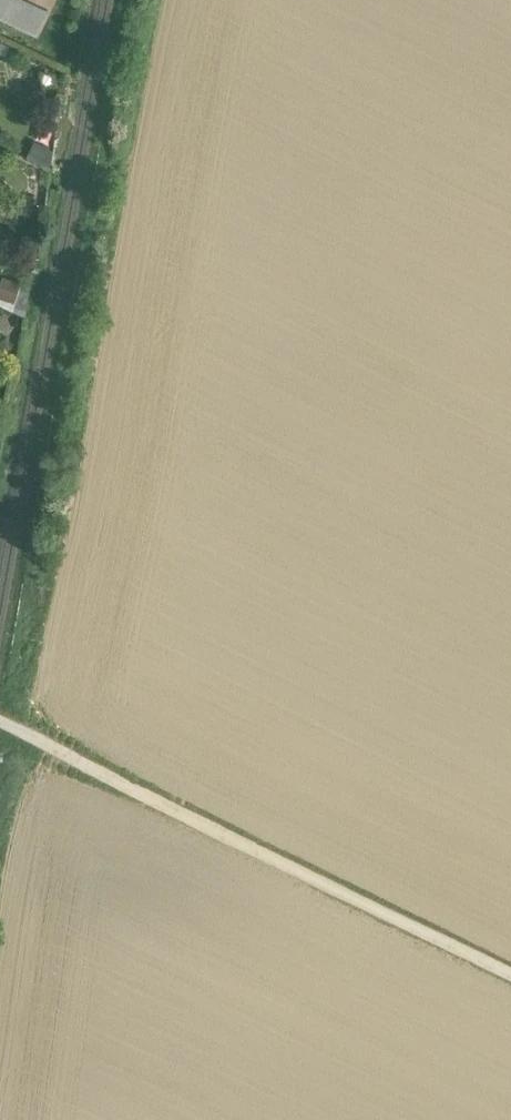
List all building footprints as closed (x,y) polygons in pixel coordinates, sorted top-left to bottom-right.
[(30,0),(0,0),(0,16),(36,33),(48,9),(30,0)] [(20,294),(28,296),(30,281),(3,277),(0,296),(0,302),(18,305),(20,294)]
